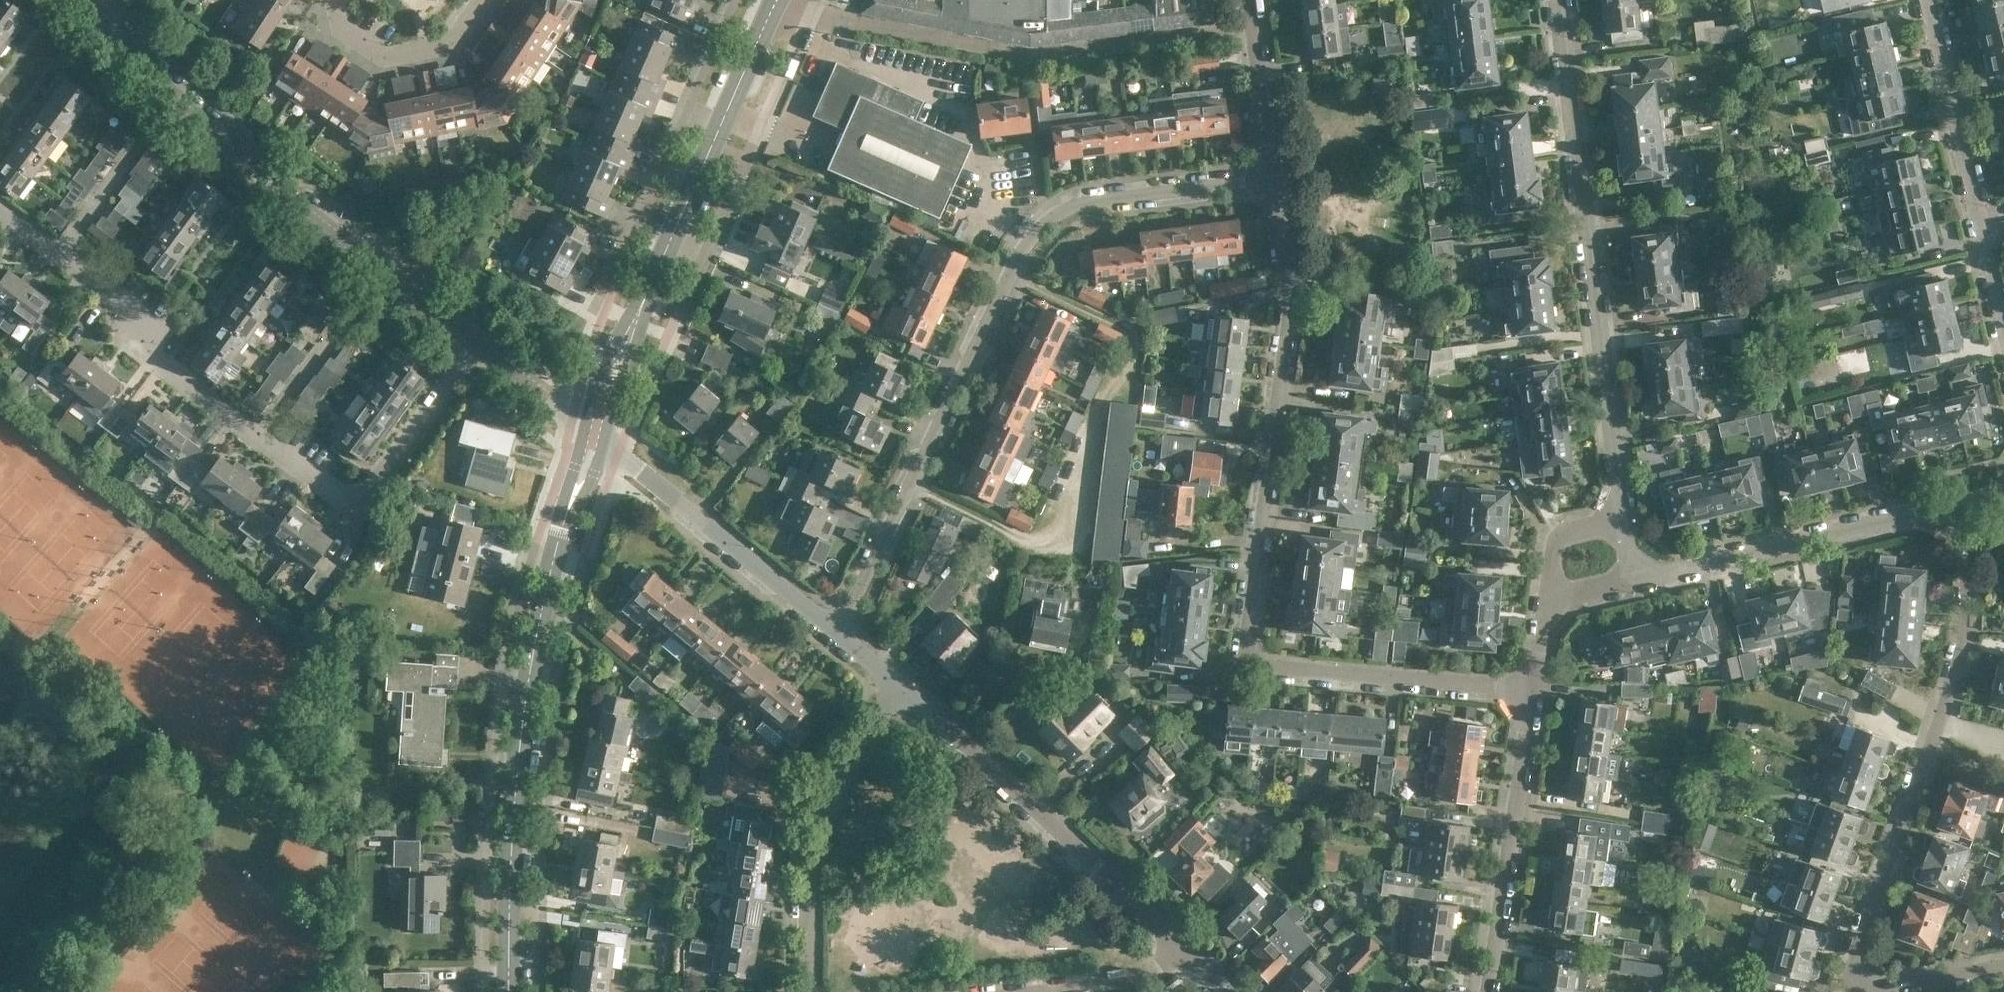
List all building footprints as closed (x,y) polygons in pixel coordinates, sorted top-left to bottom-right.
[(10,35),(10,34),(19,23),(23,26),(29,18),(25,15),(25,14),(11,4),(14,0),(0,0),(0,28),(10,35)] [(272,29),(284,11),(268,0),(248,0),(242,9),(272,29)] [(291,0),(268,0),(284,11),(291,0)] [(581,2),(568,0),(543,0),(542,7),(535,2),(522,21),(555,42),(581,2)] [(692,0),(649,0),(647,5),(691,24),(697,10),(689,7),(692,0)] [(861,14),(1028,47),(1074,41),(1071,16),(1071,0),(864,0),(861,14)] [(1153,31),(1213,23),(1210,0),(1157,0),(1157,5),(1150,6),(1153,31)] [(1334,4),(1333,0),(1302,0),(1303,8),(1334,4)] [(1380,9),(1395,7),(1394,0),(1379,0),(1380,9)] [(1433,9),(1448,7),(1449,17),(1487,13),(1486,0),(1432,0),(1433,9)] [(2003,2),(2003,0),(1974,0),(1977,8),(2003,2)] [(1640,2),(1606,6),(1610,42),(1630,40),(1629,36),(1643,35),(1643,28),(1640,2)] [(2003,25),(2003,2),(1977,8),(1982,30),(2003,25)] [(1306,32),(1337,28),(1334,4),(1303,8),(1306,32)] [(1126,35),(1153,31),(1150,6),(1123,9),(1126,35)] [(260,48),(272,29),(242,9),(230,28),(260,48)] [(1100,38),(1126,35),(1123,9),(1098,13),(1100,38)] [(1878,25),(1874,10),(1826,21),(1828,29),(1829,31),(1830,33),(1832,35),(1833,35),(1836,36),(1841,58),(1853,55),(1893,46),(1887,23),(1878,25)] [(1074,41),(1100,38),(1098,13),(1071,16),(1074,41)] [(1487,13),(1449,17),(1451,30),(1445,30),(1447,41),(1490,35),(1487,13)] [(628,50),(664,65),(671,49),(678,52),(684,38),(641,19),(628,50)] [(510,39),(543,61),(555,42),(522,21),(513,36),(502,29),(497,36),(508,43),(510,39)] [(497,36),(502,29),(492,22),(487,30),(497,36)] [(1745,24),(1705,29),(1707,46),(1752,40),(1752,36),(1747,36),(1745,24)] [(2003,50),(2003,25),(1982,30),(1988,53),(2003,50)] [(1309,58),(1340,54),(1350,53),(1347,27),(1337,28),(1306,32),(1309,58)] [(10,34),(10,35),(0,28),(0,57),(15,37),(10,34)] [(1408,45),(1422,44),(1420,34),(1406,36),(1408,45)] [(1493,58),(1490,35),(1447,41),(1448,53),(1453,53),(1455,62),(1493,58)] [(531,80),(543,61),(510,39),(508,43),(498,58),(531,80)] [(1379,60),(1406,57),(1404,44),(1378,47),(1379,60)] [(1422,44),(1408,45),(1409,55),(1423,54),(1422,44)] [(1858,77),(1898,67),(1893,46),(1853,55),(1858,77)] [(597,54),(584,49),(578,64),(590,69),(597,54)] [(615,80),(658,98),(664,85),(656,82),(664,65),(628,50),(615,80)] [(1988,53),(1994,75),(2003,72),(2003,73),(2003,50),(1988,53)] [(291,98),(312,65),(293,52),(272,85),(291,98)] [(333,64),(341,69),(348,58),(340,53),(333,64)] [(1216,56),(1193,59),(1194,71),(1217,68),(1216,56)] [(1620,112),(1658,107),(1654,78),(1672,76),(1670,57),(1643,61),(1644,75),(1634,76),(1633,75),(1615,77),(1620,112)] [(483,88),(507,124),(522,100),(519,98),(531,80),(498,58),(486,77),(493,81),(483,88)] [(1445,87),(1496,81),(1493,58),(1455,62),(1444,64),(1445,76),(1444,76),(1445,87)] [(1193,59),(1183,61),(1185,73),(1194,71),(1193,59)] [(939,217),(972,144),(915,119),(923,100),(837,62),(815,114),(845,127),(827,168),(871,188),(867,197),(913,216),(917,207),(939,217)] [(331,77),(309,110),(328,122),(349,89),(334,79),(341,69),(333,64),(327,74),(331,77)] [(995,74),(996,67),(985,64),(983,71),(995,74)] [(1142,66),(1143,79),(1154,77),(1152,64),(1142,66)] [(331,77),(327,74),(312,65),(291,98),(309,110),(331,77)] [(1132,80),(1143,79),(1142,66),(1131,67),(1132,80)] [(996,67),(995,74),(1006,76),(1008,69),(996,67)] [(1864,99),(1903,90),(1898,67),(1858,77),(1864,99)] [(421,84),(430,82),(427,70),(419,72),(421,84)] [(1093,72),(1095,85),(1105,84),(1104,71),(1093,72)] [(1084,86),(1095,85),(1093,72),(1082,74),(1084,86)] [(50,97),(76,117),(91,97),(64,78),(55,91),(51,88),(46,96),(49,98),(50,97)] [(1803,90),(1816,86),(1814,78),(1801,81),(1803,90)] [(1394,95),(1396,82),(1374,79),(1372,92),(1394,95)] [(602,109),(638,125),(645,108),(652,111),(658,98),(615,80),(602,109)] [(1077,125),(1076,114),(1076,113),(1055,115),(1050,81),(1033,83),(1039,130),(1052,128),(1056,159),(1081,156),(1077,125)] [(428,95),(436,134),(458,129),(450,91),(432,94),(430,82),(421,84),(424,96),(428,95)] [(507,124),(483,88),(473,95),(472,86),(450,91),(458,129),(479,125),(480,129),(507,124)] [(1816,86),(1803,90),(1805,99),(1818,95),(1816,86)] [(367,152),(375,111),(363,108),(368,101),(349,89),(328,122),(346,134),(344,137),(367,152)] [(1903,90),(1864,99),(1869,122),(1908,112),(1903,90)] [(1202,134),(1197,95),(1196,91),(1172,94),(1174,113),(1178,144),(1179,143),(1178,137),(1202,134)] [(1414,95),(1415,107),(1436,104),(1434,92),(1414,95)] [(1197,95),(1202,134),(1226,131),(1226,135),(1239,133),(1237,113),(1225,115),(1223,100),(1207,102),(1206,97),(1203,94),(1197,95)] [(414,138),(436,134),(428,95),(424,96),(406,100),(414,138)] [(35,117),(61,137),(76,117),(50,97),(49,98),(41,110),(37,108),(31,116),(34,118),(35,118),(35,117)] [(1001,102),(1005,133),(1030,130),(1026,98),(1001,102)] [(393,143),(414,138),(406,100),(385,104),(386,113),(375,111),(367,152),(393,146),(393,143)] [(1001,102),(977,105),(981,136),(1005,133),(1001,102)] [(253,114),(264,121),(269,114),(258,107),(253,114)] [(1447,107),(1412,111),(1414,131),(1449,127),(1447,107)] [(1660,130),(1659,118),(1658,107),(1620,112),(1623,135),(1660,130)] [(589,139),(632,157),(638,145),(630,141),(638,125),(602,109),(589,139)] [(1081,156),(1105,153),(1101,122),(1100,111),(1076,114),(1077,125),(1081,156)] [(1154,147),(1178,144),(1174,113),(1150,116),(1154,147)] [(1489,142),(1527,137),(1524,113),(1474,120),(1476,132),(1487,130),(1489,142)] [(1130,150),(1154,147),(1150,116),(1126,119),(1130,150)] [(1683,127),(1696,125),(1695,116),(1681,118),(1683,127)] [(20,138),(46,157),(61,137),(35,117),(35,118),(34,118),(26,130),(22,127),(16,136),(19,139),(20,138)] [(1105,153),(1130,150),(1126,119),(1101,122),(1105,153)] [(121,120),(114,130),(123,137),(130,126),(121,120)] [(1696,125),(1683,127),(1684,137),(1697,135),(1696,125)] [(1663,153),(1662,143),(1660,130),(1623,135),(1625,157),(1663,153)] [(1527,137),(1489,142),(1490,152),(1485,153),(1487,165),(1530,160),(1527,137)] [(1809,153),(1830,148),(1828,137),(1807,141),(1809,153)] [(6,157),(32,177),(46,157),(20,138),(19,139),(11,150),(8,147),(1,156),(5,158),(6,157)] [(576,168),(612,184),(619,167),(626,171),(632,157),(589,139),(576,168)] [(1876,188),(1876,189),(1924,177),(1919,154),(1895,160),(1892,146),(1865,152),(1868,167),(1869,167),(1874,188),(1876,188)] [(1830,148),(1809,153),(1810,155),(1807,155),(1810,168),(1833,162),(1830,148)] [(100,149),(92,160),(101,166),(109,155),(100,149)] [(1679,182),(1678,173),(1675,151),(1663,153),(1625,157),(1628,179),(1665,175),(1667,184),(1679,182)] [(144,152),(137,162),(153,174),(160,164),(144,152)] [(32,177),(6,157),(5,158),(0,165),(0,186),(16,198),(32,177)] [(101,166),(92,160),(84,170),(93,177),(101,166)] [(1530,160),(1487,165),(1488,176),(1493,176),(1495,187),(1533,182),(1530,160)] [(137,162),(129,173),(145,184),(153,174),(137,162)] [(1424,173),(1437,172),(1436,162),(1423,164),(1424,173)] [(604,201),(612,184),(576,168),(563,199),(606,218),(612,204),(604,201)] [(1437,172),(1424,173),(1425,183),(1439,181),(1437,172)] [(1726,174),(1705,177),(1707,191),(1728,188),(1726,174)] [(372,176),(363,178),(360,193),(376,191),(372,176)] [(184,197),(211,217),(220,205),(223,208),(229,199),(199,177),(184,197)] [(1879,211),(1929,200),(1924,177),(1876,189),(1881,210),(1879,211)] [(1487,223),(1512,220),(1511,209),(1536,206),(1533,182),(1495,187),(1484,188),(1486,200),(1484,200),(1487,223)] [(70,190),(63,200),(72,206),(79,196),(70,190)] [(114,207),(123,214),(131,203),(122,197),(114,207)] [(214,220),(211,217),(184,197),(169,217),(200,239),(214,220)] [(63,200),(55,210),(64,217),(72,206),(63,200)] [(760,224),(805,243),(818,213),(802,206),(799,212),(771,200),(760,224)] [(882,225),(889,210),(865,200),(858,215),(882,225)] [(1929,200),(1879,211),(1884,233),(1934,220),(1929,200)] [(114,208),(107,218),(116,224),(123,214),(114,208)] [(918,222),(894,211),(887,225),(911,236),(918,222)] [(1827,224),(1840,221),(1838,212),(1825,215),(1827,224)] [(540,241),(574,260),(583,245),(590,248),(597,235),(555,213),(540,241)] [(154,237),(181,257),(190,245),(193,248),(200,239),(169,217),(154,237)] [(1939,244),(1934,220),(1884,233),(1889,256),(1939,244)] [(1215,255),(1217,267),(1227,266),(1226,254),(1240,252),(1236,221),(1212,224),(1215,255)] [(1840,221),(1827,224),(1829,233),(1843,230),(1840,221)] [(791,274),(805,243),(760,224),(750,248),(778,260),(775,267),(791,274)] [(1188,227),(1191,258),(1192,270),(1217,267),(1215,255),(1212,224),(1188,227)] [(1430,226),(1432,239),(1452,236),(1451,224),(1430,226)] [(1639,262),(1675,258),(1674,246),(1680,245),(1679,234),(1678,234),(1677,225),(1661,227),(1662,236),(1636,240),(1639,262)] [(1167,261),(1191,258),(1188,227),(1163,230),(1164,235),(1167,261)] [(1145,273),(1153,272),(1152,263),(1167,261),(1164,235),(1163,230),(1140,233),(1143,265),(1144,265),(1145,273)] [(175,264),(179,267),(185,259),(181,257),(154,237),(146,231),(130,252),(165,278),(175,264)] [(1145,273),(1144,265),(1143,265),(1140,233),(1138,233),(1139,245),(1116,248),(1117,257),(1120,279),(1145,276),(1145,273)] [(574,260),(540,241),(539,242),(532,238),(516,266),(565,293),(572,280),(565,276),(574,260)] [(916,262),(927,267),(955,281),(966,258),(927,240),(916,262)] [(1453,240),(1432,243),(1434,256),(1454,253),(1453,240)] [(1498,288),(1546,282),(1543,259),(1526,261),(1524,246),(1491,249),(1496,288),(1498,288)] [(1096,282),(1120,279),(1117,257),(1116,248),(1078,253),(1080,270),(1094,268),(1096,282)] [(868,266),(879,271),(885,259),(874,254),(868,266)] [(1642,286),(1684,280),(1683,270),(1677,271),(1675,258),(1639,262),(1642,286)] [(253,270),(246,279),(250,282),(250,281),(276,301),(284,307),(299,286),(290,280),(297,271),(280,259),(274,267),(265,261),(256,273),(253,270)] [(1721,264),(1722,275),(1738,273),(1737,262),(1721,264)] [(873,283),(879,271),(868,266),(863,278),(873,283)] [(916,289),(944,303),(955,281),(950,279),(927,267),(916,289)] [(1841,285),(1862,280),(1859,267),(1838,272),(1841,285)] [(33,279),(25,273),(21,278),(9,268),(0,280),(0,323),(33,279)] [(1902,302),(1904,312),(1953,301),(1948,279),(1935,282),(1933,272),(1897,280),(1898,284),(1886,286),(1891,305),(1902,302)] [(1219,283),(1222,297),(1245,292),(1241,278),(1219,283)] [(0,323),(0,327),(8,334),(19,319),(35,331),(23,346),(34,354),(55,325),(39,313),(50,299),(37,289),(41,285),(33,279),(0,323)] [(1684,280),(1642,286),(1645,309),(1671,305),(1672,313),(1696,310),(1693,290),(1686,291),(1684,280)] [(235,301),(262,321),(262,320),(268,325),(274,316),(269,312),(276,301),(250,281),(250,282),(241,293),(238,290),(231,299),(234,301),(235,301)] [(1546,282),(1498,288),(1501,311),(1510,310),(1549,305),(1546,282)] [(1209,300),(1222,297),(1219,283),(1206,286),(1209,300)] [(1863,283),(1830,291),(1833,304),(1866,297),(1863,283)] [(1101,308),(1107,295),(1084,284),(1077,297),(1101,308)] [(818,303),(840,313),(847,297),(824,288),(818,303)] [(934,324),(944,303),(916,289),(906,311),(934,324)] [(1171,292),(1172,303),(1183,301),(1181,290),(1171,292)] [(763,337),(777,305),(761,298),(759,304),(730,292),(719,319),(737,327),(732,339),(758,355),(767,339),(763,337)] [(1157,306),(1172,303),(1171,292),(1155,295),(1157,306)] [(1380,321),(1379,321),(1394,323),(1395,312),(1397,300),(1345,293),(1342,315),(1380,321)] [(1719,302),(1721,318),(1749,314),(1747,299),(1719,302)] [(220,321),(247,341),(255,347),(262,337),(254,331),(262,321),(235,301),(234,301),(235,301),(226,313),(223,311),(216,319),(220,322),(220,321)] [(1909,334),(1921,332),(1958,323),(1953,301),(1904,312),(1909,334)] [(834,329),(840,313),(818,303),(811,319),(834,329)] [(856,304),(852,311),(857,314),(861,307),(856,304)] [(332,311),(323,305),(316,314),(325,321),(332,311)] [(1549,305),(1510,310),(1512,321),(1500,322),(1501,334),(1552,328),(1549,305)] [(1174,306),(1149,312),(1152,327),(1177,321),(1174,306)] [(1068,349),(1079,326),(1042,308),(1031,331),(1059,344),(1068,349)] [(849,309),(841,322),(863,334),(871,321),(857,314),(852,311),(849,309)] [(923,347),(934,324),(906,311),(895,333),(923,347)] [(1206,315),(1203,340),(1242,345),(1246,319),(1216,315),(1216,317),(1206,315)] [(1338,338),(1382,344),(1384,334),(1378,333),(1379,321),(1380,321),(1342,315),(1338,338)] [(1704,335),(1744,330),(1743,317),(1703,321),(1704,335)] [(206,341),(232,361),(240,367),(246,359),(246,355),(239,351),(247,341),(220,321),(220,322),(212,333),(208,330),(201,340),(205,342),(206,341)] [(1117,347),(1123,334),(1100,323),(1093,336),(1117,347)] [(1958,323),(1921,332),(1924,343),(1913,346),(1916,357),(1963,346),(1958,323)] [(1844,329),(1846,339),(1868,333),(1866,324),(1844,329)] [(1021,352),(1049,366),(1059,344),(1031,331),(1021,352)] [(301,333),(293,344),(302,351),(310,341),(301,333)] [(1381,355),(1382,344),(1338,338),(1335,360),(1373,365),(1375,354),(1381,355)] [(1242,345),(1190,339),(1189,349),(1201,351),(1200,365),(1210,367),(1239,371),(1242,345)] [(1415,349),(1429,351),(1430,341),(1416,339),(1415,349)] [(1652,368),(1689,364),(1687,351),(1693,350),(1692,339),(1649,345),(1652,368)] [(351,340),(343,350),(352,356),(360,346),(351,340)] [(193,350),(187,359),(217,381),(224,372),(231,378),(236,377),(242,368),(240,367),(232,361),(206,341),(205,342),(197,353),(193,350)] [(293,344),(285,354),(294,361),(302,351),(293,344)] [(1454,360),(1478,357),(1477,344),(1452,347),(1432,349),(1431,363),(1454,360)] [(732,357),(707,346),(700,362),(725,373),(732,357)] [(382,380),(408,399),(417,387),(421,390),(427,382),(410,369),(415,362),(397,349),(391,356),(396,360),(382,380)] [(1428,360),(1429,351),(1415,349),(1414,358),(1428,360)] [(80,392),(104,360),(95,354),(92,359),(80,350),(69,364),(54,354),(38,376),(48,384),(56,373),(80,392)] [(342,351),(336,360),(344,367),(351,357),(342,351)] [(842,377),(836,388),(868,404),(874,393),(899,405),(911,380),(894,372),(899,361),(880,352),(869,375),(858,369),(852,382),(842,377)] [(1039,388),(1049,366),(1021,352),(1010,375),(1039,388)] [(104,360),(80,392),(106,410),(98,421),(108,428),(125,406),(110,395),(121,380),(109,371),(112,366),(104,360)] [(1373,365),(1335,360),(1332,382),(1384,390),(1386,377),(1372,375),(1373,365)] [(1454,360),(1431,363),(1429,376),(1456,373),(1454,360)] [(16,388),(28,371),(19,364),(7,381),(16,388)] [(1187,375),(1201,376),(1203,366),(1189,364),(1187,375)] [(1559,387),(1557,364),(1504,371),(1506,383),(1507,383),(1509,393),(1511,393),(1521,391),(1559,387)] [(1689,364),(1652,368),(1655,391),(1692,387),(1698,386),(1696,375),(1690,376),(1689,364)] [(1954,381),(1973,377),(1970,365),(1951,369),(1954,381)] [(1904,366),(1864,375),(1867,389),(1907,379),(1904,366)] [(1236,397),(1239,371),(1210,367),(1206,393),(1236,397)] [(1086,383),(1097,388),(1103,377),(1092,371),(1086,383)] [(271,374),(264,384),(273,390),(278,394),(286,384),(271,374)] [(316,375),(308,385),(314,389),(322,396),(323,396),(330,386),(316,375)] [(1000,396),(1029,410),(1039,388),(1010,375),(1000,396)] [(1926,379),(1929,392),(1938,391),(1935,377),(1926,379)] [(1921,394),(1929,392),(1926,379),(1918,381),(1921,394)] [(367,399),(398,421),(412,402),(408,399),(382,380),(367,399)] [(1091,400),(1097,388),(1086,383),(1081,395),(1091,400)] [(1963,438),(1986,432),(1980,407),(1992,404),(1987,383),(1952,392),(1954,401),(1963,438)] [(264,384),(256,394),(265,400),(273,390),(264,384)] [(693,433),(720,401),(700,384),(673,416),(693,433)] [(1559,387),(1521,391),(1523,404),(1515,405),(1516,415),(1562,410),(1559,387)] [(1693,399),(1692,387),(1655,391),(1658,415),(1700,409),(1699,398),(1693,399)] [(868,404),(836,388),(830,400),(841,405),(835,416),(846,421),(840,434),(876,451),(888,427),(863,414),(868,404)] [(314,389),(306,400),(315,406),(322,396),(314,389)] [(1887,413),(1881,391),(1862,395),(1867,414),(1871,413),(1875,429),(1890,426),(1898,458),(1920,452),(1911,412),(1899,415),(1898,410),(1887,413)] [(359,393),(345,413),(379,438),(383,441),(398,421),(367,399),(359,393)] [(781,425),(797,405),(783,393),(766,413),(781,425)] [(1236,397),(1206,393),(1203,419),(1232,423),(1236,397)] [(1400,408),(1422,411),(1424,396),(1401,393),(1400,408)] [(1867,414),(1862,395),(1850,398),(1854,417),(1867,414)] [(990,418),(1030,437),(1036,425),(1032,423),(1037,414),(1029,410),(1000,396),(990,418)] [(1931,400),(1942,443),(1963,438),(1954,401),(1942,404),(1940,397),(1931,400)] [(1934,445),(1942,443),(1931,400),(1922,402),(1923,409),(1911,412),(1920,452),(1933,449),(1934,445)] [(1755,401),(1733,406),(1736,420),(1748,417),(1758,415),(1755,401)] [(125,406),(108,428),(119,437),(127,426),(151,444),(174,413),(166,407),(163,412),(151,403),(140,417),(125,406)] [(1122,426),(1124,405),(1113,403),(1111,425),(1122,426)] [(1824,404),(1815,406),(1818,419),(1827,417),(1824,404)] [(1124,405),(1122,426),(1135,428),(1137,406),(1124,405)] [(1143,408),(1141,423),(1168,427),(1170,411),(1143,408)] [(1420,426),(1422,411),(1400,408),(1398,423),(1420,426)] [(1065,427),(1076,432),(1084,415),(1074,410),(1065,427)] [(1562,410),(1516,415),(1516,416),(1513,416),(1516,443),(1525,442),(1550,439),(1550,443),(1566,440),(1562,410)] [(1761,414),(1768,444),(1780,442),(1773,411),(1761,414)] [(174,413),(151,444),(176,463),(169,473),(179,481),(196,458),(204,447),(188,436),(195,428),(174,413)] [(379,438),(345,413),(344,413),(341,417),(341,425),(346,428),(331,448),(346,459),(352,451),(364,459),(373,447),(377,449),(383,441),(379,438)] [(1365,432),(1368,433),(1373,433),(1375,421),(1324,414),(1321,437),(1364,443),(1365,432)] [(1755,447),(1768,444),(1761,414),(1758,415),(1748,417),(1755,447)] [(732,465),(759,433),(739,416),(712,448),(732,465)] [(985,442),(1014,456),(1024,434),(1030,437),(990,418),(989,420),(994,422),(985,442)] [(504,466),(514,434),(464,419),(458,440),(479,446),(469,480),(482,483),(481,486),(485,487),(485,488),(504,494),(512,468),(504,466)] [(1109,437),(1133,440),(1135,428),(1122,426),(1111,425),(1109,437)] [(1071,444),(1076,432),(1065,427),(1060,439),(1071,444)] [(1699,433),(1701,444),(1710,442),(1707,431),(1699,433)] [(1225,483),(1229,454),(1195,450),(1197,436),(1163,432),(1161,457),(1188,460),(1185,485),(1162,483),(1162,489),(1140,486),(1141,478),(1131,477),(1129,498),(1188,505),(1191,506),(1192,505),(1191,505),(1193,492),(1207,494),(1209,481),(1225,483)] [(1679,449),(1701,444),(1699,433),(1676,438),(1679,449)] [(1832,438),(1842,483),(1865,478),(1855,433),(1832,438)] [(1108,449),(1132,452),(1133,440),(1109,437),(1108,449)] [(1361,466),(1364,443),(1321,437),(1318,460),(1324,461),(1361,466)] [(1661,453),(1679,449),(1676,438),(1658,442),(1661,453)] [(1820,489),(1842,483),(1832,438),(1823,440),(1825,448),(1812,451),(1820,489)] [(1550,443),(1550,439),(1525,442),(1528,469),(1539,468),(1540,479),(1550,478),(1551,481),(1555,484),(1564,483),(1568,478),(1567,463),(1569,463),(1566,440),(1550,443)] [(974,464),(1003,478),(1014,456),(985,442),(974,464)] [(1796,443),(1779,447),(1788,485),(1795,483),(1797,494),(1820,489),(1812,451),(1810,444),(1797,447),(1796,443)] [(790,466),(784,477),(817,493),(822,482),(847,495),(859,470),(823,452),(822,455),(811,449),(800,471),(790,466)] [(1106,461),(1130,464),(1132,452),(1108,449),(1106,461)] [(1417,464),(1438,466),(1440,452),(1419,450),(1417,464)] [(196,458),(179,481),(189,489),(197,478),(222,497),(245,466),(237,460),(234,464),(221,455),(211,469),(196,458)] [(1045,471),(1055,476),(1061,464),(1051,458),(1045,471)] [(1731,465),(1732,470),(1741,507),(1763,502),(1752,459),(1731,465)] [(1358,488),(1361,466),(1324,461),(1318,460),(1315,482),(1358,488)] [(1105,474),(1129,476),(1130,464),(1106,461),(1105,474)] [(1399,471),(1412,472),(1414,463),(1400,461),(1399,471)] [(1014,483),(1003,478),(974,464),(963,487),(1004,506),(1014,483)] [(1437,479),(1438,466),(1417,464),(1416,476),(1437,479)] [(253,472),(245,466),(222,497),(248,516),(240,526),(250,534),(267,511),(252,500),(262,486),(250,477),(253,472)] [(1741,507),(1732,470),(1720,473),(1718,467),(1708,470),(1718,513),(1741,507)] [(1696,518),(1718,513),(1708,470),(1685,475),(1696,518)] [(1050,487),(1055,476),(1045,471),(1039,482),(1050,487)] [(1411,482),(1412,472),(1399,471),(1398,480),(1411,482)] [(1696,518),(1685,475),(1663,480),(1661,473),(1647,476),(1652,498),(1667,494),(1673,520),(1677,523),(1696,518)] [(1103,486),(1127,488),(1129,476),(1105,474),(1103,486)] [(817,493),(784,477),(778,489),(789,494),(778,515),(789,520),(788,523),(806,532),(795,553),(818,564),(829,542),(824,540),(836,516),(811,504),(817,493)] [(1374,529),(1377,512),(1363,510),(1364,500),(1363,500),(1364,489),(1358,488),(1315,482),(1312,505),(1340,509),(1338,525),(1374,529)] [(1102,498),(1126,501),(1127,488),(1103,486),(1102,498)] [(1454,514),(1504,518),(1506,493),(1444,488),(1443,499),(1455,500),(1454,514)] [(1100,510),(1124,513),(1126,501),(1102,498),(1100,510)] [(1189,525),(1191,506),(1188,505),(1129,498),(1127,517),(1129,518),(1125,554),(1151,557),(1153,538),(1142,537),(1145,518),(1140,518),(1141,509),(1159,511),(1158,521),(1189,525)] [(316,518),(295,503),(290,510),(282,504),(273,516),(267,511),(250,534),(245,541),(255,548),(268,531),(292,549),(316,518)] [(1012,507),(1005,521),(1029,532),(1035,518),(1012,507)] [(1099,522),(1123,525),(1124,513),(1100,510),(1099,522)] [(1502,543),(1504,518),(1454,514),(1452,539),(1502,543)] [(987,528),(963,516),(958,527),(936,517),(908,576),(924,584),(936,557),(943,561),(958,530),(977,539),(987,528)] [(324,524),(316,518),(292,549),(318,568),(305,585),(315,593),(337,563),(322,552),(333,538),(320,529),(324,524)] [(464,604),(477,553),(469,551),(475,526),(446,519),(437,553),(441,554),(435,576),(431,575),(427,595),(464,604)] [(1097,534),(1121,537),(1123,525),(1099,522),(1097,534)] [(1404,534),(1399,533),(1384,531),(1381,546),(1402,549),(1404,534)] [(1095,547),(1120,549),(1121,537),(1097,534),(1095,547)] [(1301,560),(1344,565),(1345,555),(1353,556),(1355,543),(1304,536),(1301,560)] [(425,549),(427,542),(417,540),(415,546),(425,549)] [(1405,553),(1426,554),(1428,543),(1407,541),(1405,553)] [(1118,562),(1120,549),(1095,547),(1093,564),(1118,562)] [(1425,568),(1426,554),(1405,553),(1404,566),(1425,568)] [(1887,579),(1886,591),(1925,594),(1927,572),(1927,571),(1926,569),(1926,568),(1924,566),(1923,565),(1921,565),(1920,564),(1918,565),(1917,565),(1915,566),(1914,567),(1913,569),(1913,571),(1896,569),(1898,557),(1883,555),(1881,568),(1879,568),(1878,579),(1887,579)] [(1304,583),(1341,588),(1344,565),(1301,560),(1298,582),(1304,583)] [(1386,562),(1376,561),(1375,570),(1385,571),(1386,562)] [(1127,587),(1140,589),(1142,577),(1153,576),(1152,565),(1126,568),(1127,587)] [(944,578),(924,602),(941,616),(953,601),(950,598),(965,579),(948,566),(941,575),(944,578)] [(1170,593),(1209,598),(1211,585),(1208,583),(1210,569),(1192,567),(1191,573),(1173,570),(1170,593)] [(652,577),(643,570),(630,586),(638,592),(623,611),(643,627),(651,618),(651,617),(673,590),(653,574),(652,577)] [(1458,599),(1496,602),(1499,579),(1448,574),(1447,587),(1459,588),(1458,599)] [(1841,595),(1854,596),(1856,576),(1843,575),(1841,595)] [(1338,611),(1341,588),(1304,583),(1298,582),(1295,606),(1338,611)] [(1384,594),(1397,595),(1399,586),(1385,584),(1384,594)] [(671,634),(693,607),(673,590),(651,617),(651,618),(671,634)] [(1039,596),(1032,631),(1029,642),(1064,650),(1070,619),(1063,617),(1068,592),(1056,590),(1054,599),(1039,596)] [(1777,596),(1786,631),(1801,628),(1802,632),(1829,625),(1832,592),(1802,590),(1777,596)] [(1880,603),(1879,614),(1922,619),(1925,594),(1886,591),(1885,603),(1880,603)] [(1207,620),(1209,598),(1170,593),(1163,592),(1160,614),(1207,620)] [(1396,605),(1397,595),(1384,594),(1383,603),(1396,605)] [(1853,604),(1854,596),(1841,595),(1841,603),(1853,604)] [(1759,637),(1760,637),(1786,631),(1777,596),(1751,602),(1759,637)] [(1452,610),(1452,614),(1451,622),(1489,626),(1494,626),(1496,602),(1458,599),(1457,610),(1452,610)] [(1118,608),(1130,610),(1132,601),(1120,600),(1118,608)] [(1342,635),(1344,623),(1345,612),(1338,611),(1295,606),(1292,629),(1342,635)] [(1400,606),(1398,616),(1412,618),(1413,607),(1400,606)] [(690,650),(712,623),(693,607),(671,634),(690,650)] [(1129,619),(1130,610),(1118,608),(1117,617),(1129,619)] [(1840,609),(1839,620),(1854,621),(1855,611),(1840,609)] [(1686,618),(1695,656),(1708,653),(1711,664),(1721,662),(1710,612),(1686,618)] [(954,613),(937,631),(927,642),(952,664),(973,640),(964,630),(968,626),(954,613)] [(1205,631),(1207,620),(1160,614),(1159,626),(1166,626),(1164,636),(1203,642),(1205,631)] [(1922,619),(1879,614),(1878,625),(1883,626),(1882,637),(1920,641),(1922,619)] [(1391,619),(1379,618),(1377,638),(1389,639),(1391,619)] [(1674,661),(1685,658),(1695,656),(1686,618),(1664,623),(1673,659),(1674,661)] [(1409,621),(1396,620),(1394,640),(1408,641),(1409,621)] [(1444,621),(1443,635),(1442,644),(1492,649),(1494,626),(1489,626),(1451,622),(1444,621)] [(710,666),(732,639),(712,623),(690,650),(710,666)] [(1648,665),(1673,659),(1664,623),(1634,630),(1638,648),(1643,647),(1648,665)] [(610,626),(602,636),(622,653),(630,643),(610,626)] [(1627,681),(1648,681),(1648,665),(1643,647),(1638,648),(1634,630),(1612,636),(1613,637),(1597,640),(1595,644),(1597,654),(1602,657),(1606,656),(1609,666),(1625,662),(1627,671),(1627,681)] [(1164,636),(1157,635),(1155,647),(1149,646),(1145,667),(1171,671),(1173,661),(1197,665),(1198,657),(1201,657),(1203,642),(1164,636)] [(1760,637),(1759,637),(1751,639),(1754,648),(1762,646),(1760,637)] [(1917,665),(1920,641),(1882,637),(1880,650),(1873,649),(1872,661),(1917,665)] [(730,682),(752,655),(732,639),(710,666),(730,682)] [(636,648),(630,643),(622,653),(628,658),(636,648)] [(455,681),(457,654),(435,653),(434,665),(389,662),(388,684),(417,686),(414,731),(405,731),(403,760),(431,762),(432,747),(441,748),(446,680),(455,681)] [(1759,666),(1756,653),(1741,656),(1747,680),(1755,678),(1759,666)] [(750,698),(772,671),(752,655),(730,682),(750,698)] [(1742,677),(1737,657),(1725,660),(1730,680),(1742,677)] [(1131,665),(1109,665),(1109,677),(1131,677),(1131,665)] [(1679,681),(1676,670),(1676,668),(1666,670),(1669,680),(1679,681)] [(1676,670),(1679,681),(1689,682),(1686,668),(1676,670)] [(660,686),(669,675),(662,669),(653,680),(660,686)] [(769,714),(791,687),(772,671),(750,698),(769,714)] [(1863,684),(1891,700),(1899,687),(1870,671),(1863,684)] [(664,696),(638,674),(629,685),(655,707),(664,696)] [(669,675),(660,686),(667,692),(677,681),(669,675)] [(2001,678),(1995,702),(2003,704),(2003,678),(2001,678)] [(1648,681),(1627,681),(1624,681),(1624,697),(1654,697),(1654,684),(1648,684),(1648,681)] [(1190,686),(1166,685),(1165,702),(1190,702),(1190,686)] [(1844,716),(1849,700),(1806,686),(1801,702),(1844,716)] [(804,717),(812,708),(809,706),(811,703),(791,687),(769,714),(764,720),(796,747),(808,733),(796,723),(802,715),(804,717)] [(1047,728),(1044,731),(1062,749),(1062,753),(1067,758),(1071,758),(1090,740),(1088,738),(1096,731),(1099,731),(1104,726),(1105,722),(1112,715),(1088,691),(1065,713),(1063,712),(1061,714),(1058,712),(1055,712),(1044,722),(1044,726),(1047,728)] [(590,739),(584,762),(620,771),(625,748),(624,748),(631,717),(628,716),(632,699),(604,692),(600,710),(603,711),(597,741),(590,739)] [(693,713),(701,704),(691,695),(683,705),(693,713)] [(1626,730),(1630,705),(1585,699),(1582,724),(1613,729),(1626,730)] [(701,704),(693,713),(700,719),(701,717),(709,707),(702,702),(701,704)] [(1251,740),(1255,707),(1229,704),(1227,719),(1215,718),(1214,734),(1226,735),(1224,752),(1250,755),(1251,740)] [(701,717),(700,719),(707,725),(716,713),(709,707),(701,717)] [(1276,742),(1279,709),(1255,707),(1251,740),(1276,742)] [(1301,749),(1305,712),(1279,709),(1276,742),(1275,747),(1301,749)] [(1305,712),(1301,749),(1311,750),(1312,746),(1327,748),(1327,747),(1332,748),(1336,715),(1305,712)] [(1141,713),(1119,735),(1138,755),(1160,734),(1141,713)] [(1747,731),(1752,717),(1739,713),(1734,726),(1747,731)] [(1336,715),(1332,748),(1363,751),(1383,753),(1386,720),(1336,715)] [(1449,747),(1478,751),(1480,739),(1483,740),(1485,726),(1450,721),(1447,734),(1451,735),(1449,747)] [(1578,748),(1610,753),(1613,729),(1582,724),(1578,748)] [(1858,726),(1849,750),(1884,762),(1887,753),(1892,754),(1895,752),(1898,745),(1896,742),(1892,740),(1892,739),(1858,726)] [(1403,730),(1401,741),(1414,742),(1416,731),(1403,730)] [(1178,731),(1157,744),(1164,756),(1185,743),(1178,731)] [(703,758),(725,761),(729,750),(707,732),(703,758)] [(736,755),(744,745),(737,739),(729,750),(736,755)] [(1697,743),(1695,756),(1706,757),(1707,744),(1697,743)] [(744,745),(736,755),(755,770),(763,760),(744,745)] [(1449,747),(1444,746),(1432,745),(1429,769),(1426,768),(1426,769),(1474,775),(1478,751),(1449,747)] [(1145,776),(1112,803),(1132,826),(1133,825),(1138,830),(1143,831),(1149,825),(1149,820),(1145,815),(1162,799),(1147,782),(1155,775),(1161,783),(1173,772),(1151,747),(1133,762),(1145,776)] [(1606,778),(1610,753),(1578,748),(1574,773),(1606,778)] [(1884,762),(1849,750),(1842,772),(1876,784),(1879,775),(1884,777),(1887,775),(1890,768),(1888,764),(1884,763),(1884,762)] [(1395,765),(1408,766),(1409,754),(1396,752),(1395,758),(1395,765)] [(1392,797),(1392,792),(1394,774),(1395,765),(1395,758),(1379,756),(1375,795),(1392,797)] [(701,770),(724,775),(726,764),(725,761),(703,758),(701,770)] [(1652,759),(1650,769),(1664,771),(1666,761),(1652,759)] [(630,783),(633,774),(620,771),(584,762),(576,801),(612,809),(618,780),(630,783)] [(1406,776),(1408,766),(1395,765),(1394,774),(1406,776)] [(1714,786),(1719,773),(1706,768),(1701,781),(1714,786)] [(1876,784),(1842,772),(1831,768),(1823,791),(1868,807),(1871,798),(1876,799),(1880,797),(1882,790),(1880,787),(1876,785),(1876,784)] [(1472,788),(1474,775),(1426,769),(1424,782),(1440,784),(1438,797),(1473,803),(1476,789),(1472,788)] [(699,783),(722,787),(724,775),(701,770),(699,783)] [(1952,794),(1949,803),(1983,815),(1986,807),(1996,811),(2001,796),(1975,787),(1978,780),(1976,776),(1965,772),(1962,774),(1959,781),(1957,780),(1957,782),(1952,780),(1949,782),(1946,789),(1948,793),(1952,794)] [(1606,778),(1574,773),(1570,798),(1602,803),(1606,778)] [(1246,791),(1247,777),(1237,776),(1236,790),(1246,791)] [(1247,777),(1246,791),(1256,792),(1257,778),(1247,777)] [(1801,780),(1798,787),(1814,793),(1817,786),(1801,780)] [(720,800),(722,787),(699,783),(696,796),(720,800)] [(1296,798),(1297,786),(1297,784),(1287,783),(1286,797),(1296,798)] [(1718,788),(1707,784),(1703,794),(1714,799),(1718,788)] [(1297,786),(1296,798),(1296,799),(1308,800),(1309,787),(1297,786)] [(1339,792),(1330,790),(1328,802),(1337,803),(1339,792)] [(1286,802),(1295,822),(1309,808),(1286,802)] [(1811,825),(1855,841),(1858,832),(1863,834),(1867,832),(1869,825),(1867,821),(1863,820),(1863,818),(1819,802),(1811,825)] [(1983,815),(1949,803),(1946,812),(1941,811),(1937,813),(1935,819),(1937,823),(1941,825),(1941,826),(1974,838),(1983,815)] [(765,848),(772,849),(777,823),(763,820),(766,808),(743,804),(741,817),(747,818),(745,832),(737,830),(720,830),(712,829),(711,838),(718,840),(765,848)] [(1425,820),(1427,807),(1403,804),(1402,816),(1425,820)] [(655,829),(690,836),(695,812),(677,809),(674,820),(658,816),(655,829)] [(1670,815),(1645,811),(1642,830),(1667,834),(1670,815)] [(1212,870),(1198,857),(1214,840),(1199,827),(1201,824),(1190,814),(1163,843),(1175,854),(1178,851),(1186,858),(1171,875),(1191,893),(1212,870)] [(1562,854),(1605,861),(1606,861),(1609,838),(1627,841),(1630,825),(1579,817),(1577,831),(1566,829),(1562,854)] [(1425,848),(1466,854),(1470,826),(1430,820),(1425,848)] [(1852,850),(1855,841),(1811,825),(1803,847),(1847,864),(1847,863),(1851,864),(1855,863),(1858,856),(1856,852),(1852,850)] [(652,842),(671,846),(687,849),(690,836),(655,829),(652,842)] [(581,839),(576,863),(612,870),(618,836),(601,833),(600,842),(581,839)] [(1932,850),(1929,858),(1963,871),(1971,848),(1937,836),(1937,837),(1933,835),(1929,837),(1926,844),(1928,848),(1932,850)] [(444,874),(420,874),(420,866),(420,841),(393,840),(393,866),(411,866),(411,894),(406,894),(405,929),(439,930),(439,912),(443,912),(444,874)] [(761,873),(768,874),(772,849),(765,848),(718,840),(717,847),(729,851),(728,854),(728,859),(728,864),(729,867),(738,869),(761,873)] [(1466,854),(1425,848),(1421,875),(1462,882),(1466,854)] [(1339,852),(1324,850),(1321,869),(1336,871),(1339,852)] [(1601,885),(1603,871),(1605,861),(1562,854),(1558,879),(1591,884),(1601,885)] [(1789,881),(1834,897),(1838,888),(1842,889),(1846,887),(1849,880),(1847,877),(1842,875),(1843,874),(1809,861),(1809,862),(1798,858),(1789,881)] [(1963,871),(1929,858),(1925,868),(1922,866),(1917,868),(1915,875),(1917,878),(1921,880),(1920,881),(1954,894),(1955,893),(1965,896),(1971,880),(1961,877),(1963,871)] [(1710,885),(1715,868),(1696,862),(1691,879),(1710,885)] [(618,908),(624,873),(576,864),(571,888),(574,888),(571,900),(618,908)] [(1220,876),(1232,888),(1240,879),(1228,867),(1220,876)] [(756,899),(764,900),(768,874),(761,873),(738,869),(734,895),(756,899)] [(1392,883),(1415,886),(1417,874),(1393,870),(1392,883)] [(2001,875),(2001,874),(1989,870),(1987,879),(1998,883),(2001,875)] [(1255,910),(1266,898),(1242,877),(1240,879),(1232,888),(1228,892),(1237,901),(1233,904),(1233,909),(1229,909),(1219,919),(1239,938),(1261,916),(1255,910)] [(1587,909),(1589,893),(1591,884),(1558,879),(1554,904),(1587,909)] [(709,890),(728,893),(728,882),(711,881),(709,890)] [(1831,906),(1834,897),(1789,881),(1781,903),(1826,920),(1827,918),(1831,920),(1835,918),(1837,911),(1835,907),(1831,906)] [(1415,886),(1392,883),(1383,882),(1381,894),(1413,898),(1415,886)] [(1645,892),(1658,894),(1660,885),(1646,883),(1645,892)] [(725,904),(728,893),(709,890),(708,898),(725,904)] [(1909,914),(1943,926),(1951,903),(1917,891),(1917,892),(1912,891),(1908,893),(1906,900),(1908,903),(1912,905),(1909,914)] [(1657,903),(1658,894),(1645,892),(1644,901),(1657,903)] [(759,925),(764,900),(756,899),(734,895),(729,920),(759,925)] [(1283,895),(1277,901),(1283,907),(1289,901),(1283,895)] [(1705,902),(1690,898),(1687,910),(1708,916),(1709,909),(1705,902)] [(1418,899),(1413,927),(1454,933),(1458,905),(1418,899)] [(1291,961),(1313,939),(1295,921),(1304,912),(1294,902),(1273,923),(1279,928),(1269,938),(1266,935),(1253,949),(1264,960),(1256,968),(1270,983),(1292,961),(1291,961)] [(1982,925),(1989,909),(1972,903),(1966,919),(1971,921),(1968,929),(1979,933),(1982,925)] [(1583,934),(1587,909),(1554,904),(1551,929),(1583,934)] [(675,931),(677,918),(678,912),(652,907),(649,926),(675,931)] [(1332,932),(1347,915),(1339,907),(1323,924),(1332,932)] [(1943,926),(1909,914),(1905,923),(1901,921),(1897,923),(1895,930),(1897,934),(1901,935),(1901,936),(1902,937),(1900,942),(1902,946),(1910,949),(1913,947),(1915,942),(1934,949),(1943,926)] [(720,918),(718,931),(715,944),(755,951),(759,925),(729,920),(720,918)] [(1771,942),(1817,954),(1820,945),(1824,946),(1828,944),(1830,937),(1827,933),(1823,932),(1823,931),(1777,919),(1771,942)] [(1990,928),(1982,925),(1978,936),(1978,937),(1986,940),(1990,928)] [(672,944),(675,931),(649,926),(647,939),(672,944)] [(1454,933),(1413,927),(1409,954),(1450,961),(1454,933)] [(1961,930),(1955,947),(1972,953),(1979,933),(1968,929),(1967,932),(1961,930)] [(1766,940),(1752,936),(1749,948),(1763,951),(1766,940)] [(1342,966),(1352,975),(1379,946),(1370,937),(1342,966)] [(577,939),(573,963),(609,969),(613,944),(577,939)] [(714,955),(712,967),(711,970),(750,977),(755,951),(715,944),(692,940),(690,951),(714,955)] [(1624,952),(1649,956),(1651,944),(1626,940),(1624,952)] [(1815,964),(1817,954),(1771,942),(1764,971),(1761,970),(1759,978),(1794,985),(1797,974),(1811,977),(1812,977),(1816,978),(1820,976),(1822,969),(1819,965),(1815,964)] [(1324,988),(1334,978),(1312,957),(1279,991),(1280,991),(1321,991),(1324,988)] [(1646,974),(1648,961),(1623,957),(1621,970),(1646,974)] [(1542,985),(1574,990),(1584,991),(1588,967),(1578,965),(1546,960),(1542,985)] [(573,963),(570,988),(597,991),(606,991),(609,969),(573,963)] [(421,972),(421,969),(385,970),(385,985),(388,985),(411,985),(411,991),(444,991),(444,990),(431,991),(431,983),(422,983),(421,972)] [(1447,980),(1425,977),(1421,983),(1430,991),(1445,991),(1447,980)] [(1763,987),(1776,988),(1776,991),(1799,991),(1800,987),(1794,985),(1759,978),(1755,977),(1753,991),(1762,991),(1763,987)]
